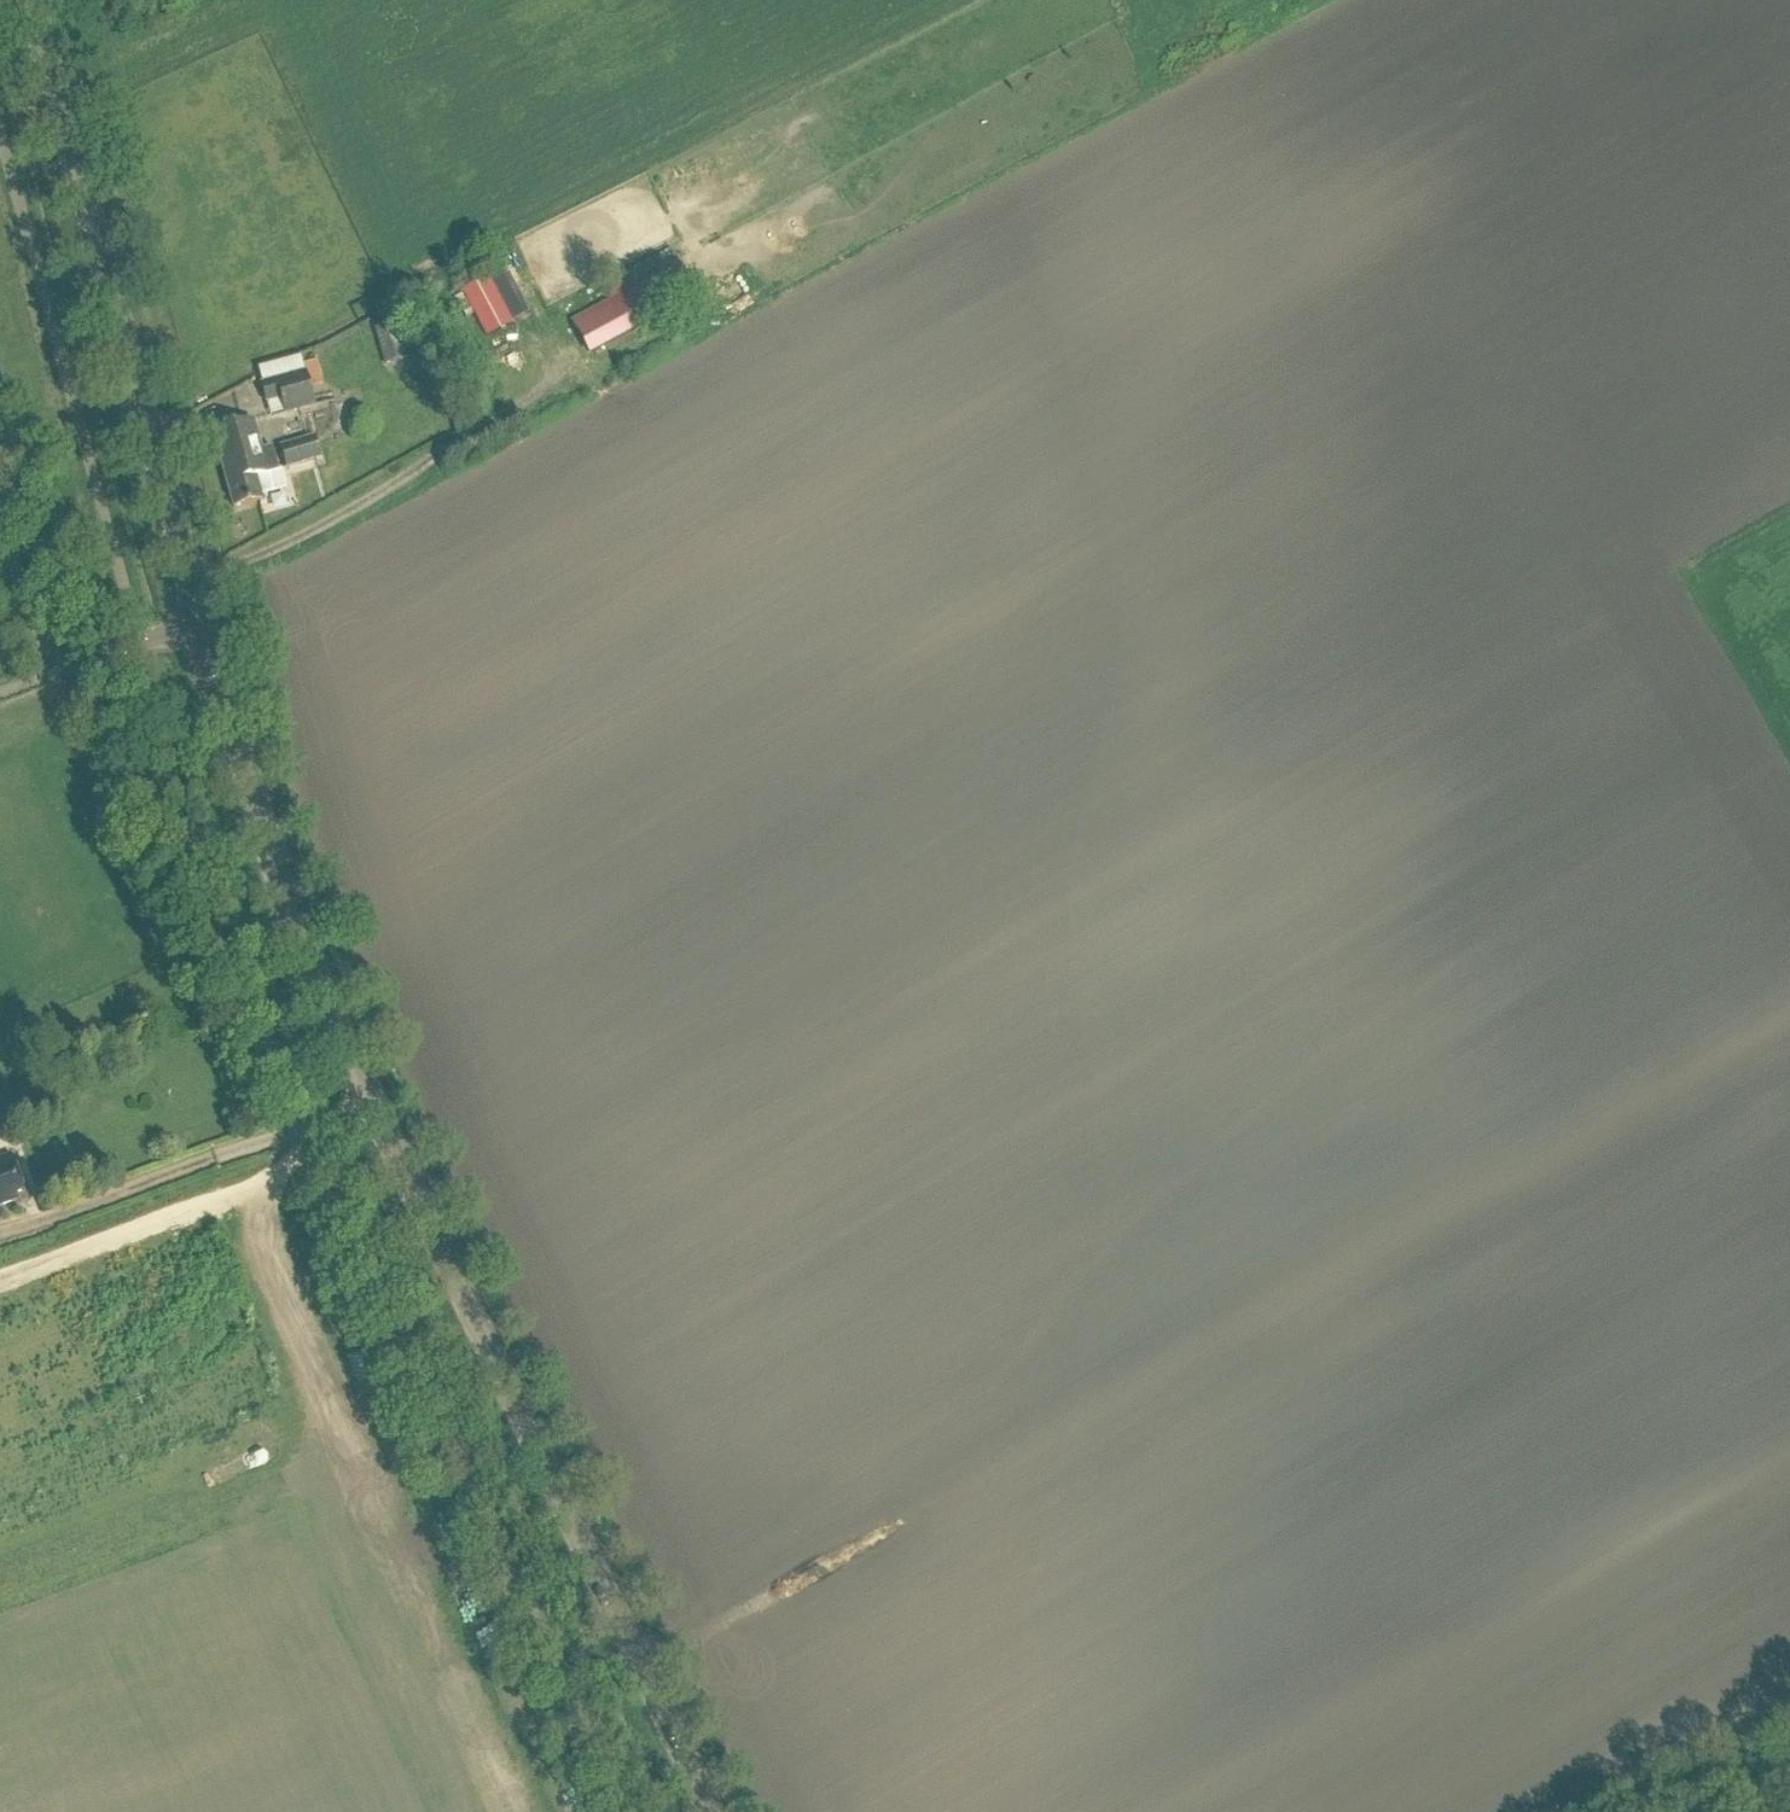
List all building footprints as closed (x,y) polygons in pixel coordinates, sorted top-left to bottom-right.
[(679,267),(573,324),(590,355),(675,309),(666,292),(687,281),(679,267)] [(521,270),(504,276),(508,288),(525,283),(521,270)] [(461,291),(485,337),(512,324),(488,277),(461,291)] [(375,322),(385,366),(406,361),(396,318),(375,322)] [(316,384),(331,382),(327,356),(311,359),(316,384)] [(305,375),(262,387),(266,403),(281,399),(285,415),(314,407),(305,375)] [(213,434),(234,510),(262,502),(261,498),(285,491),(279,472),(278,472),(271,449),(261,452),(253,423),(213,434)] [(315,434),(279,444),(285,468),(322,457),(315,434)] [(18,1202),(16,1196),(24,1193),(11,1157),(0,1161),(0,1208),(18,1202)]
